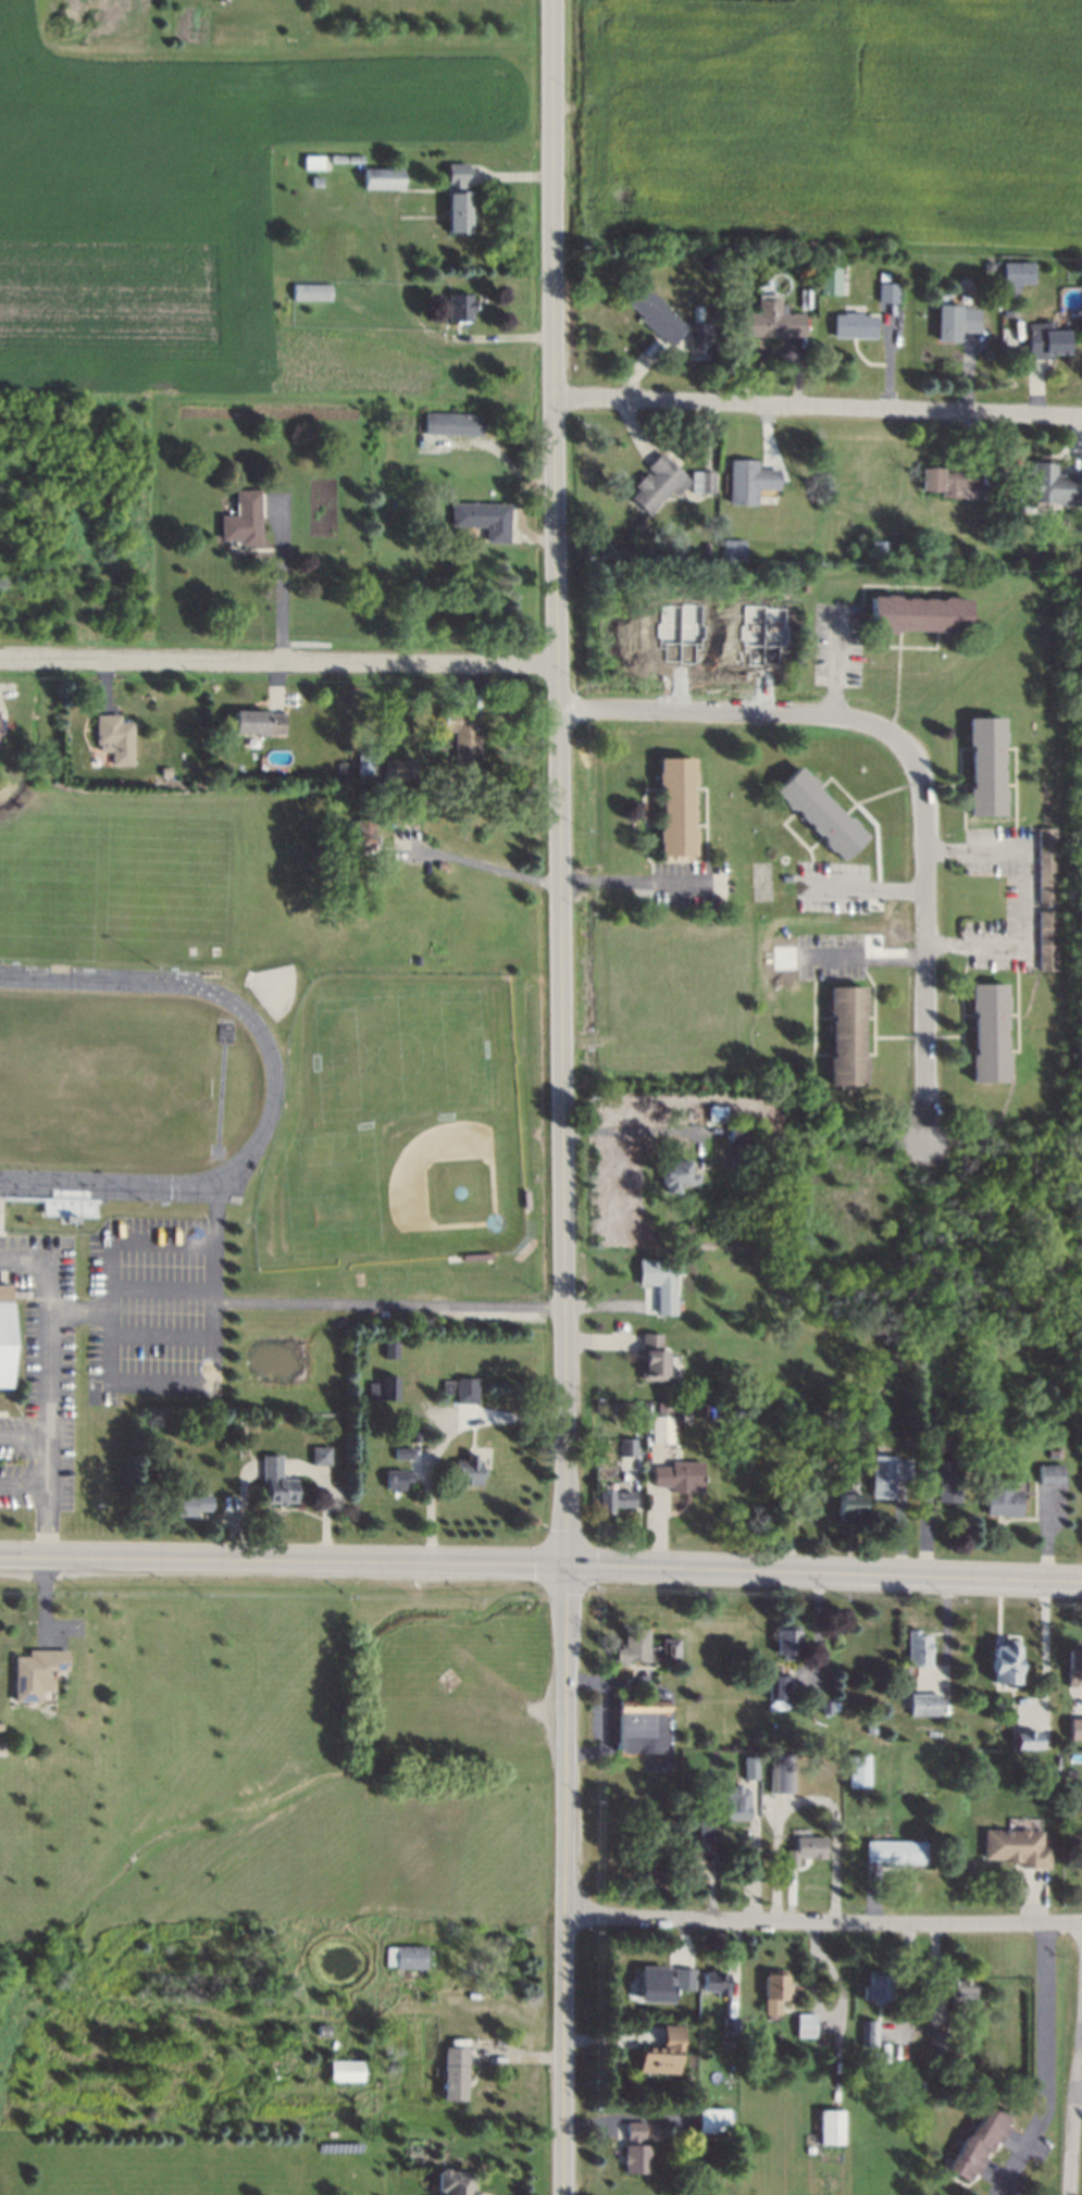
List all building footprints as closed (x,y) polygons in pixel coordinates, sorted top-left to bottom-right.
[(295,166),(296,154),(319,154),(319,166),(295,166)] [(445,230),(444,162),(464,162),(464,190),(470,190),(470,230),(445,230)] [(360,187),(360,165),(398,166),(398,187),(360,187)] [(316,186),(309,186),(310,174),(318,175),(316,186)] [(999,282),(999,260),(1029,260),(1029,282),(999,282)] [(835,294),(813,292),(816,261),(836,261),(835,294)] [(327,299),(289,299),(289,282),(327,283),(327,299)] [(895,299),(873,299),(873,282),(895,283),(895,299)] [(684,325),(668,346),(635,315),(636,314),(625,303),(639,285),(684,325)] [(446,321),(445,292),(468,292),(468,301),(471,301),(472,310),(467,310),(467,320),(446,321)] [(735,336),(735,311),(753,311),(753,298),(775,298),(775,311),(799,311),(799,337),(735,336)] [(953,340),(930,340),(931,302),(974,304),(973,331),(954,331),(953,340)] [(871,336),(826,335),(828,312),(872,314),(871,336)] [(684,325),(685,321),(709,322),(708,353),(683,353),(684,325)] [(1022,357),(1022,324),(1040,324),(1040,329),(1061,329),(1061,357),(1022,357)] [(478,434),(421,433),(422,412),(478,413),(478,434)] [(645,514),(626,497),(634,487),(631,485),(646,469),(644,466),(657,451),(687,479),(673,495),(668,489),(645,514)] [(755,487),(754,503),(724,502),(725,458),(755,459),(755,466),(775,467),(774,488),(755,487)] [(973,496),(916,494),(917,463),(974,465),(973,496)] [(1046,464),(1046,479),(1054,479),(1054,473),(1081,473),(1080,508),(1054,508),(1054,501),(1031,501),(1031,499),(1011,498),(1011,471),(1023,471),(1023,463),(1046,464)] [(689,491),(689,470),(710,471),(710,491),(689,491)] [(257,544),(237,544),(237,537),(216,538),(215,513),(233,513),(232,489),(256,488),(257,544)] [(506,540),(481,539),(482,524),(452,523),(453,500),(508,502),(506,540)] [(741,558),(718,557),(718,538),(742,539),(741,558)] [(903,561),(865,560),(866,539),(903,540),(903,561)] [(965,632),(865,628),(866,595),(966,598),(965,632)] [(451,765),(449,731),(439,731),(439,709),(472,707),(473,724),(475,724),(476,764),(451,765)] [(228,734),(229,710),(281,711),(279,732),(264,732),(264,734),(228,734)] [(107,764),(105,750),(94,750),(94,743),(91,743),(90,714),(114,713),(114,721),(127,721),(129,764),(107,764)] [(1000,816),(960,814),(963,715),(1004,716),(1000,816)] [(373,775),(352,773),(355,752),(374,754),(373,775)] [(382,777),(382,758),(412,758),(411,778),(382,777)] [(694,856),(660,856),(659,758),(693,758),(694,856)] [(343,771),(334,771),(334,760),(343,760),(343,771)] [(837,860),(768,788),(794,763),(862,835),(837,860)] [(157,775),(156,765),(164,764),(165,775),(157,775)] [(358,864),(339,862),(343,827),(352,828),(353,818),(371,819),(369,848),(359,847),(358,864)] [(1030,900),(1033,826),(1056,826),(1053,901),(1030,900)] [(1053,908),(1050,969),(1035,968),(1037,907),(1053,908)] [(1004,1081),(963,1080),(967,982),(1007,983),(1004,1081)] [(861,1084),(821,1083),(824,985),(865,987),(861,1084)] [(725,1118),(747,1119),(746,1142),(724,1142),(725,1118)] [(687,1185),(656,1184),(657,1158),(687,1159),(687,1185)] [(63,1223),(77,1223),(77,1217),(96,1217),(97,1199),(43,1197),(43,1216),(63,1216),(63,1223)] [(652,1314),(652,1284),(635,1285),(634,1258),(673,1259),(672,1314),(652,1314)] [(9,1388),(10,1286),(0,1286),(0,1388),(9,1388)] [(642,1330),(658,1330),(657,1347),(662,1347),(661,1375),(652,1374),(652,1371),(644,1370),(645,1347),(641,1347),(642,1330)] [(381,1357),(380,1340),(394,1339),(394,1357),(381,1357)] [(702,1386),(679,1386),(680,1358),(704,1359),(702,1386)] [(364,1382),(376,1383),(377,1375),(393,1376),(391,1402),(363,1401),(364,1382)] [(437,1395),(437,1377),(451,1376),(451,1385),(447,1385),(447,1395),(437,1395)] [(452,1401),(453,1377),(473,1379),(472,1402),(452,1401)] [(454,1393),(455,1380),(443,1380),(442,1393),(454,1393)] [(668,1447),(647,1446),(648,1399),(670,1400),(668,1447)] [(409,1431),(418,1431),(418,1439),(409,1439),(409,1431)] [(632,1458),(615,1457),(615,1436),(633,1436),(632,1458)] [(308,1463),(307,1446),(325,1445),(326,1463),(308,1463)] [(406,1456),(390,1456),(390,1445),(407,1445),(406,1456)] [(890,1498),(867,1497),(868,1452),(910,1455),(909,1479),(891,1479),(890,1498)] [(451,1460),(463,1461),(463,1454),(471,1454),(471,1461),(476,1461),(476,1470),(481,1470),(481,1480),(476,1480),(475,1487),(450,1486),(451,1460)] [(261,1501),(261,1482),(258,1482),(258,1456),(277,1456),(277,1479),(293,1479),(293,1501),(261,1501)] [(958,1459),(956,1502),(933,1501),(934,1481),(918,1481),(919,1458),(958,1459)] [(698,1493),(667,1492),(667,1485),(648,1485),(649,1463),(668,1464),(668,1459),(699,1460),(698,1493)] [(1058,1484),(1035,1483),(1036,1462),(1058,1462),(1058,1484)] [(408,1470),(407,1482),(401,1482),(400,1489),(382,1488),(383,1468),(408,1470)] [(1006,1476),(1005,1493),(1013,1493),(1013,1516),(978,1514),(978,1492),(980,1492),(981,1476),(1006,1476)] [(630,1507),(595,1506),(596,1488),(631,1489),(630,1507)] [(189,1518),(162,1517),(163,1494),(208,1495),(208,1510),(190,1509),(189,1518)] [(858,1520),(832,1519),(833,1494),(859,1494),(858,1520)] [(791,1660),(780,1660),(781,1655),(774,1655),(775,1622),(799,1623),(798,1656),(791,1656),(791,1660)] [(622,1660),(622,1629),(648,1629),(647,1661),(622,1660)] [(904,1667),(905,1630),(918,1630),(919,1637),(930,1637),(929,1667),(904,1667)] [(661,1657),(661,1634),(676,1634),(676,1657),(661,1657)] [(990,1685),(991,1641),(1017,1642),(1017,1685),(990,1685)] [(1070,1649),(1081,1650),(1081,1680),(1078,1680),(1078,1686),(1069,1686),(1070,1649)] [(15,1658),(34,1659),(34,1654),(65,1653),(64,1670),(51,1670),(51,1680),(37,1680),(37,1700),(14,1700),(15,1658)] [(773,1680),(787,1681),(787,1704),(772,1704),(773,1680)] [(935,1710),(912,1710),(912,1695),(935,1695),(935,1710)] [(664,1756),(614,1755),(617,1699),(666,1700),(664,1756)] [(1068,1712),(1081,1713),(1081,1735),(1068,1734),(1068,1712)] [(1039,1749),(1012,1749),(1012,1732),(1040,1732),(1039,1749)] [(849,1783),(849,1750),(868,1750),(867,1783),(849,1783)] [(792,1792),(768,1792),(769,1754),(792,1754),(792,1792)] [(742,1780),(742,1764),(757,1764),(757,1781),(742,1780)] [(747,1820),(721,1820),(722,1789),(747,1791),(747,1820)] [(696,1836),(697,1818),(707,1818),(707,1824),(717,1824),(717,1836),(696,1836)] [(986,1834),(1041,1835),(1040,1850),(1048,1851),(1047,1870),(1020,1869),(1021,1863),(1005,1862),(1005,1860),(985,1859),(986,1834)] [(782,1864),(782,1849),(792,1849),(793,1837),(823,1838),(823,1857),(796,1857),(796,1864),(782,1864)] [(926,1867),(860,1864),(861,1841),(928,1843),(926,1867)] [(705,1874),(685,1874),(686,1847),(696,1847),(696,1851),(705,1851),(705,1874)] [(396,1971),(396,1948),(426,1947),(426,1970),(396,1971)] [(643,1963),(669,1965),(669,1979),(676,1979),(675,1998),(642,1997),(643,1963)] [(697,1990),(676,1988),(677,1967),(698,1968),(697,1990)] [(785,2006),(761,2006),(762,1970),(786,1971),(785,2006)] [(868,2005),(868,1998),(865,1998),(865,1970),(888,1970),(887,2000),(881,2000),(881,2005),(868,2005)] [(727,1999),(714,1999),(714,1992),(701,1992),(701,1973),(727,1973),(727,1999)] [(948,1999),(948,1975),(972,1975),(972,1999),(948,1999)] [(723,2036),(723,2018),(737,2018),(737,2036),(723,2036)] [(800,2019),(817,2020),(817,2041),(800,2041),(800,2019)] [(860,2049),(861,2019),(876,2019),(876,2049),(860,2049)] [(318,2034),(319,2020),(329,2020),(329,2035),(318,2034)] [(925,2049),(925,2025),(942,2025),(941,2049),(925,2049)] [(644,2049),(664,2050),(666,2032),(683,2032),(683,2050),(680,2050),(680,2074),(644,2073),(644,2049)] [(468,2103),(445,2103),(445,2049),(468,2049),(468,2103)] [(332,2078),(332,2056),(363,2057),(363,2078),(332,2078)] [(929,2074),(929,2065),(941,2065),(941,2075),(929,2074)] [(1011,2130),(1000,2146),(997,2144),(992,2153),(990,2152),(985,2158),(988,2160),(979,2178),(974,2175),(970,2184),(947,2171),(953,2161),(955,2162),(962,2148),(959,2146),(966,2134),(969,2136),(988,2103),(1013,2117),(1007,2127),(1011,2130)] [(700,2113),(726,2115),(725,2136),(700,2136),(700,2113)] [(844,2113),(843,2147),(818,2147),(818,2113),(844,2113)] [(643,2140),(624,2140),(625,2123),(644,2123),(643,2140)] [(646,2175),(622,2174),(622,2145),(647,2146),(646,2175)] [(470,2190),(469,2194),(441,2194),(441,2183),(438,2184),(438,2167),(441,2167),(441,2165),(446,2165),(446,2167),(471,2167),(470,2183),(467,2183),(467,2190),(470,2190)]
